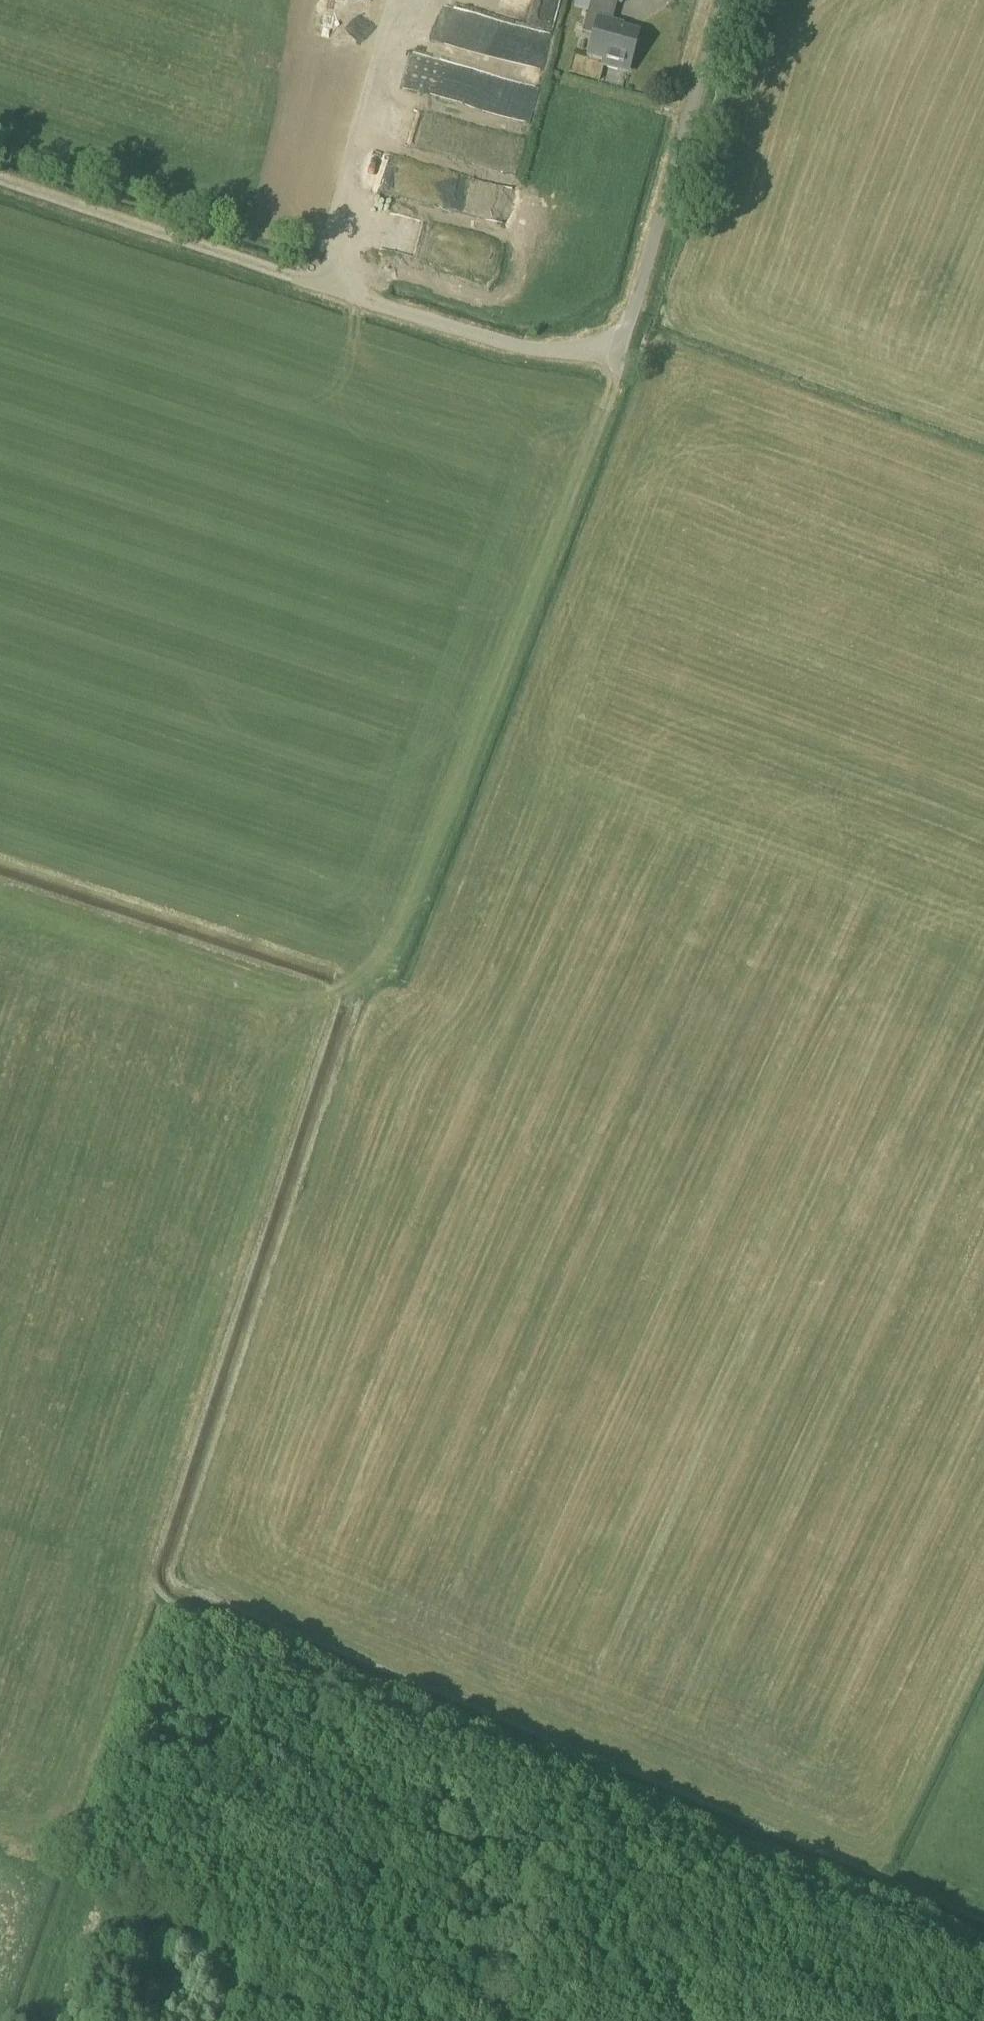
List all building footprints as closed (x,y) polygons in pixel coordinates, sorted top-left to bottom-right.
[(584,27),(596,30),(588,58),(604,62),(602,67),(618,71),(619,66),(628,69),(638,35),(611,27),(617,4),(621,5),(622,0),(591,0),(584,27)]
